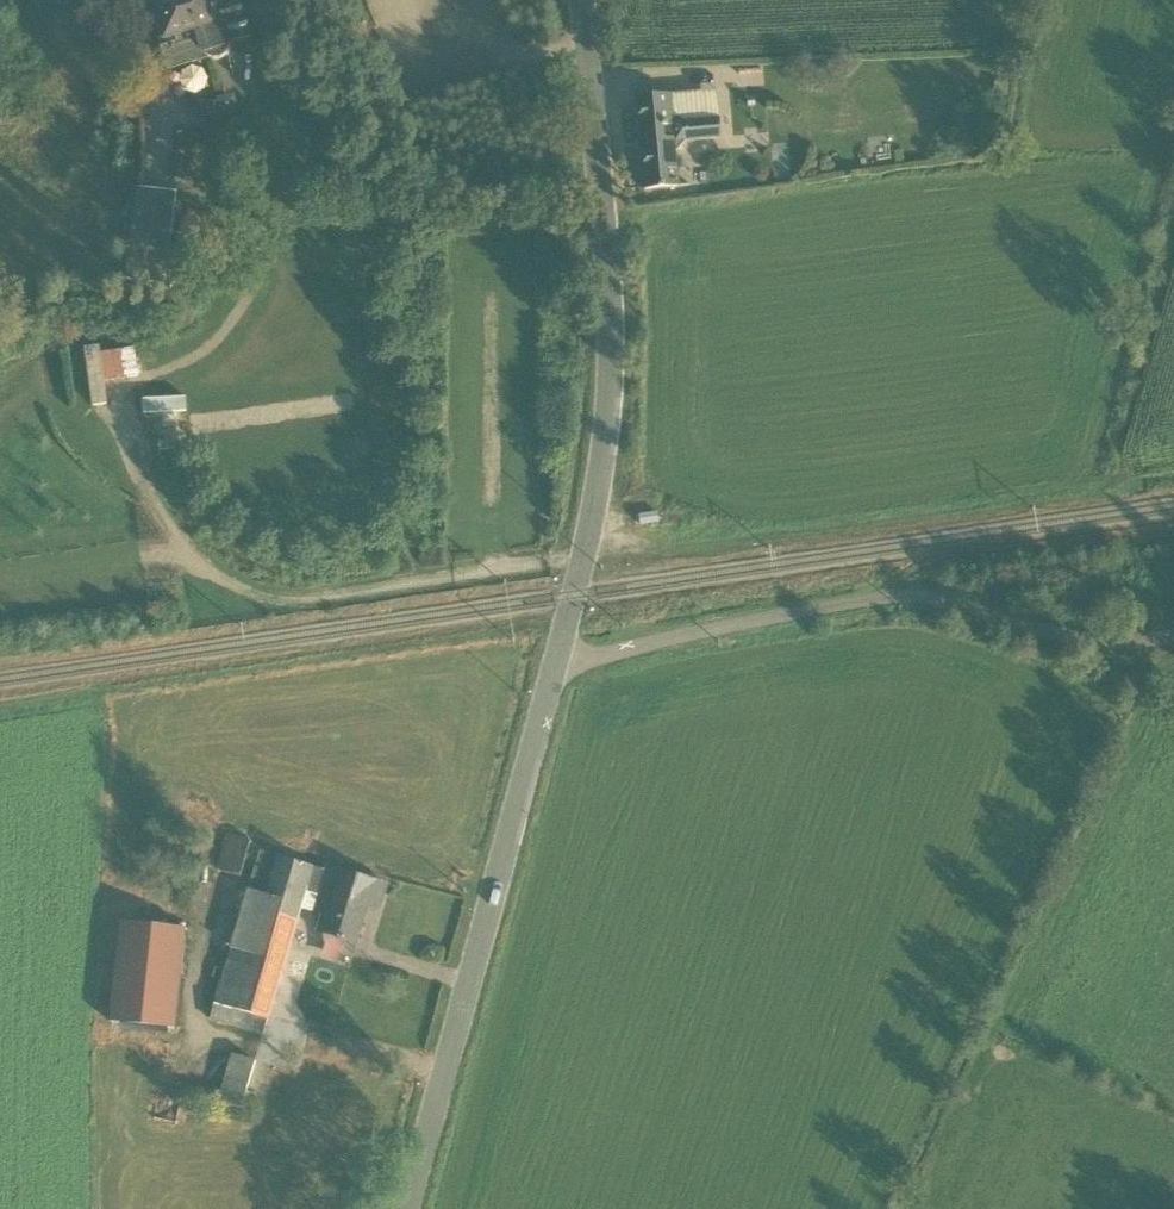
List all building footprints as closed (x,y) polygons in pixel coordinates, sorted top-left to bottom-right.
[(152,3),(172,71),(253,47),(239,0),(162,0),(152,3)] [(721,140),(716,90),(634,98),(643,189),(680,186),(676,145),(721,140)] [(169,282),(182,190),(138,183),(125,276),(169,282)] [(86,344),(93,406),(111,404),(108,377),(142,373),(138,345),(101,349),(101,342),(86,344)] [(190,399),(142,401),(143,416),(191,414),(190,399)] [(251,842),(226,834),(215,870),(240,878),(251,842)] [(301,912),(320,917),(316,932),(357,944),(367,906),(376,908),(383,885),(334,869),(332,875),(256,852),(207,1021),(264,1037),(301,912)] [(187,928),(121,920),(108,1023),(174,1031),(187,928)] [(246,1109),(259,1064),(231,1056),(218,1101),(246,1109)]
